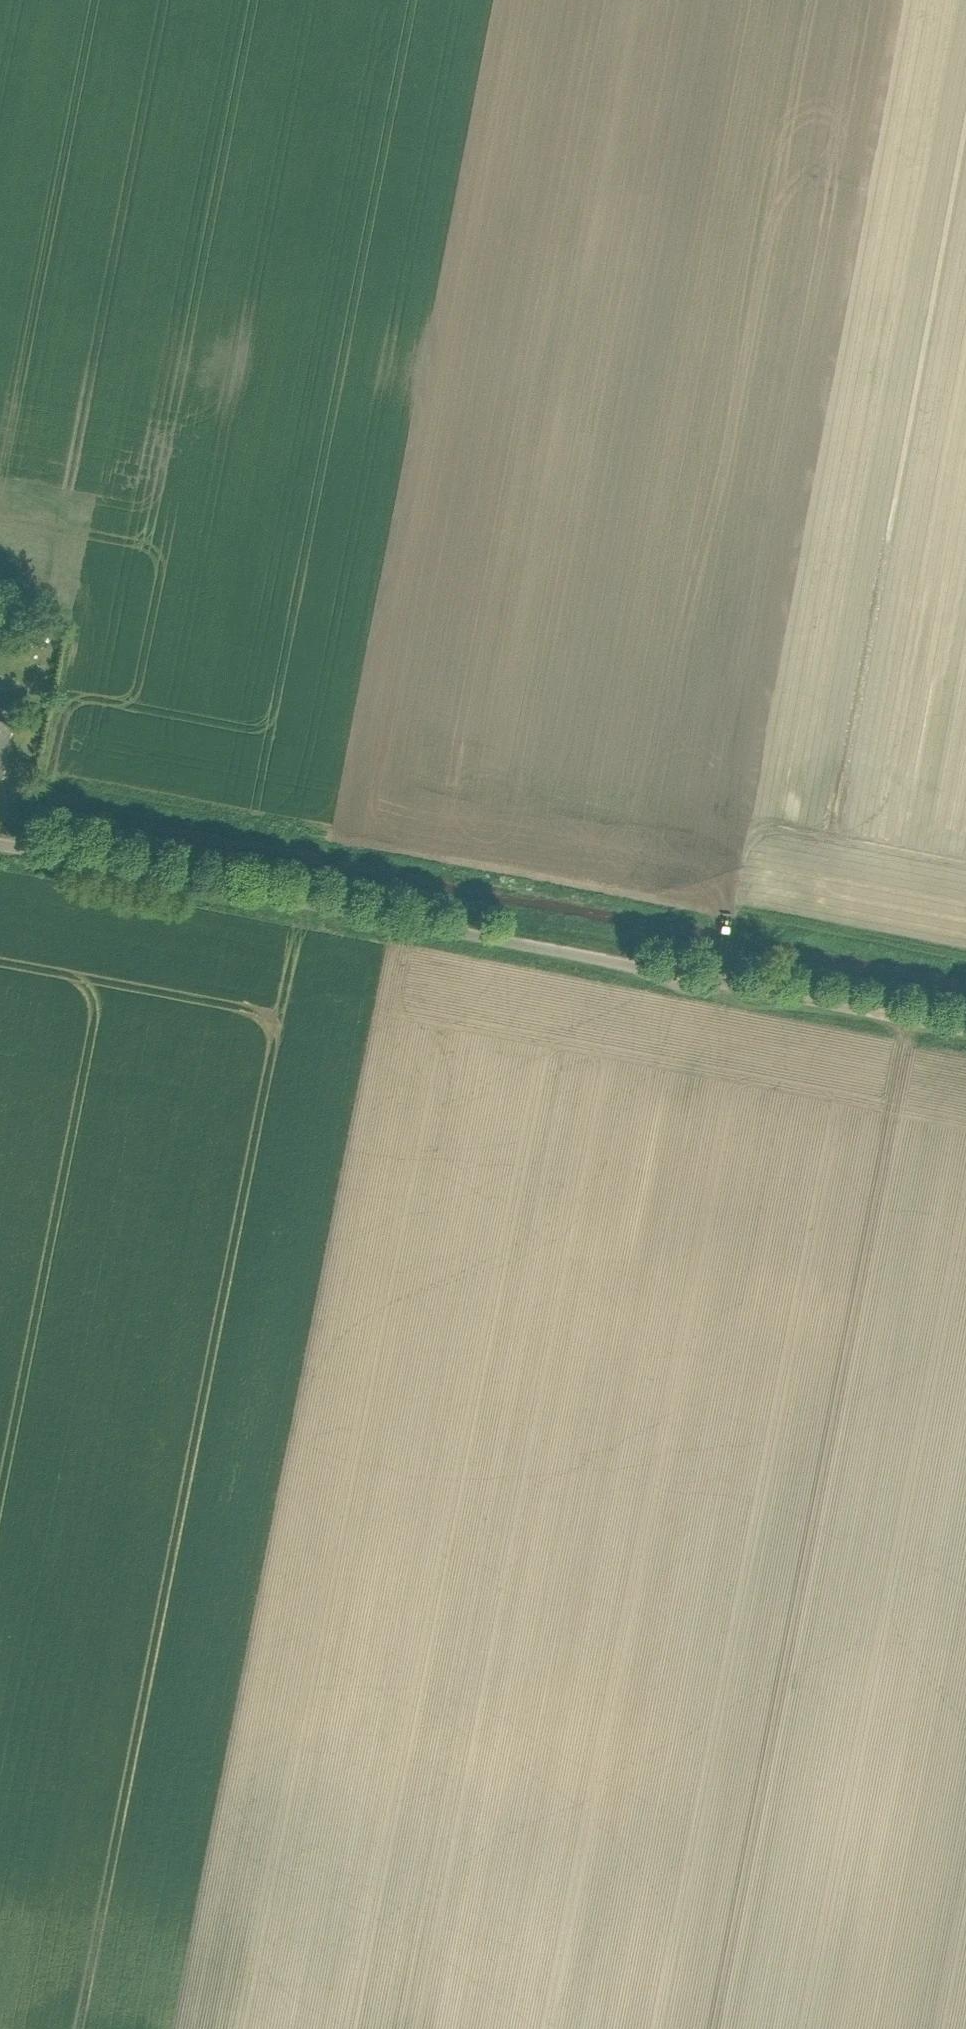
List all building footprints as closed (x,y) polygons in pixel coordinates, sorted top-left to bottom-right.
[(0,718),(0,777),(3,778),(14,720),(0,718)]
